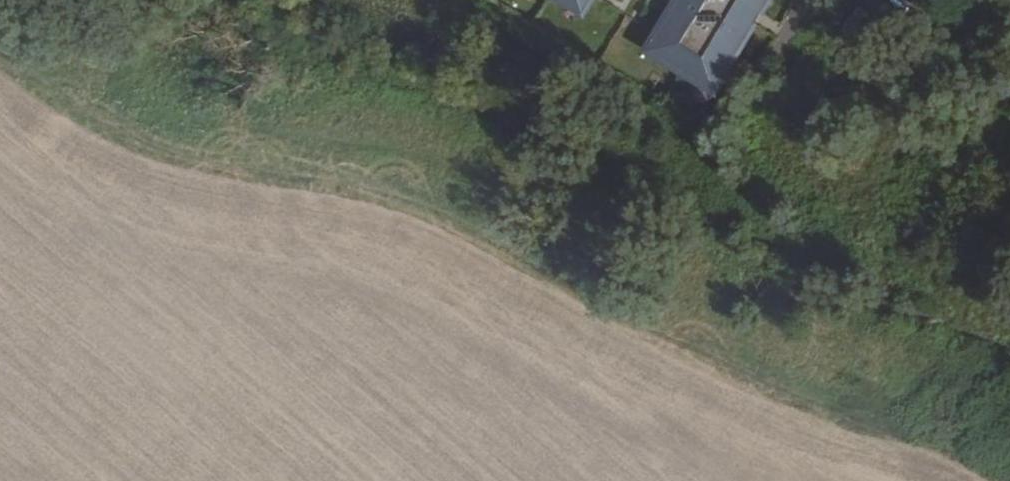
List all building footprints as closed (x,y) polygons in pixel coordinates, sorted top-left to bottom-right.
[(586,10),(592,0),(568,0),(586,10)] [(651,49),(716,88),(755,22),(746,16),(752,5),(762,11),(768,0),(679,0),(651,49)]
